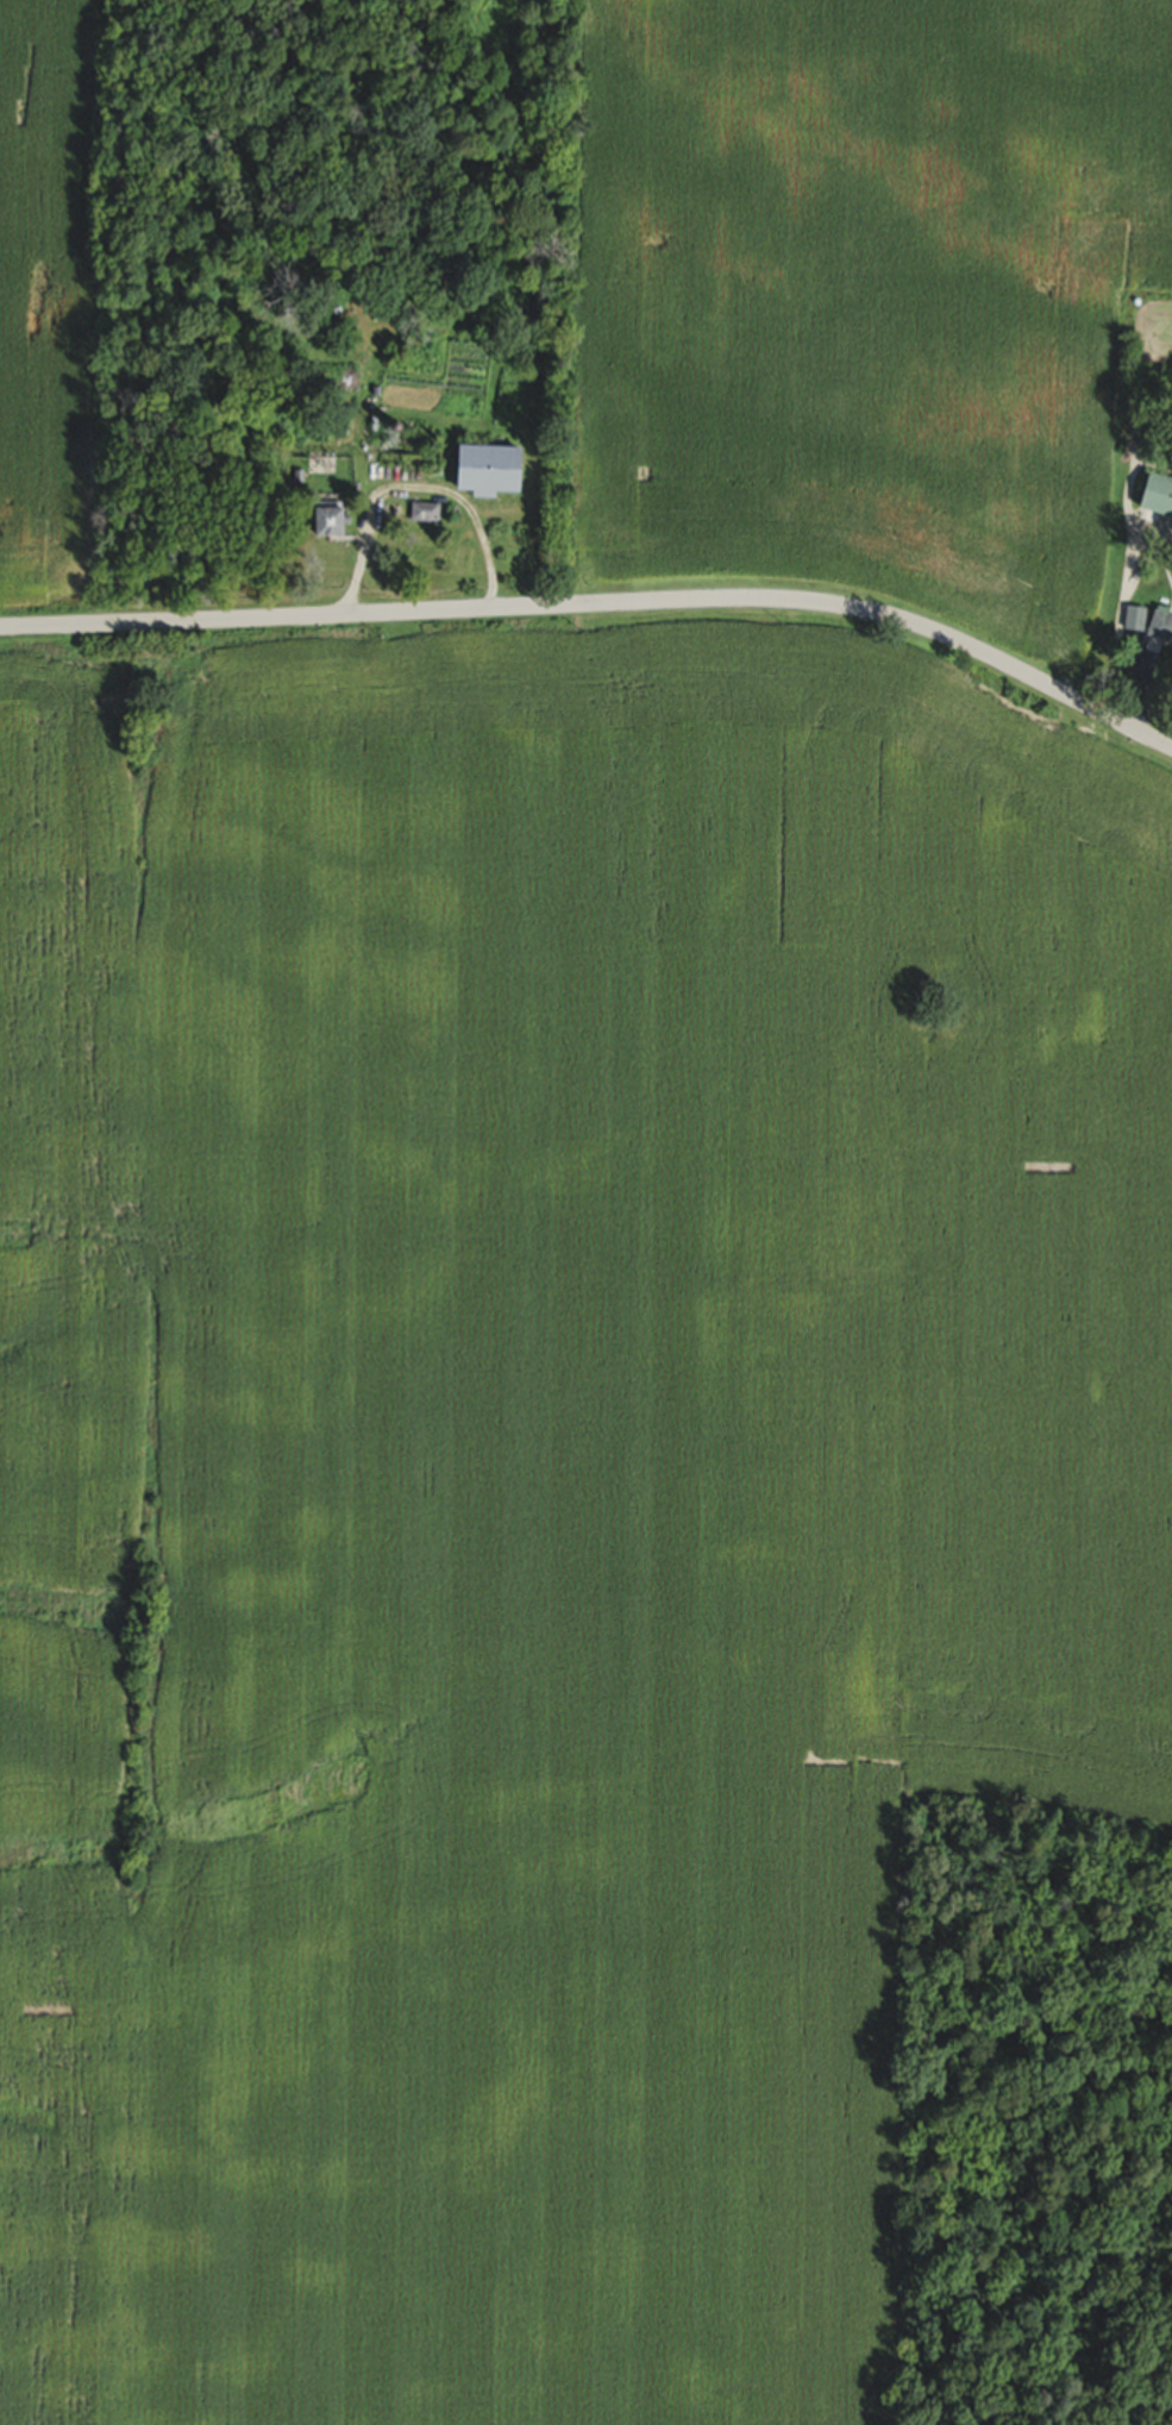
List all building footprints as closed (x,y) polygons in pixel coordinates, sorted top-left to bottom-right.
[(512,495),(514,447),(449,445),(449,490),(469,490),(469,494),(512,495)] [(1138,476),(1138,515),(1171,515),(1171,476),(1138,476)] [(339,502),(306,502),(306,536),(339,536),(339,502)] [(1171,643),(1171,615),(1153,610),(1145,635),(1171,643)]
